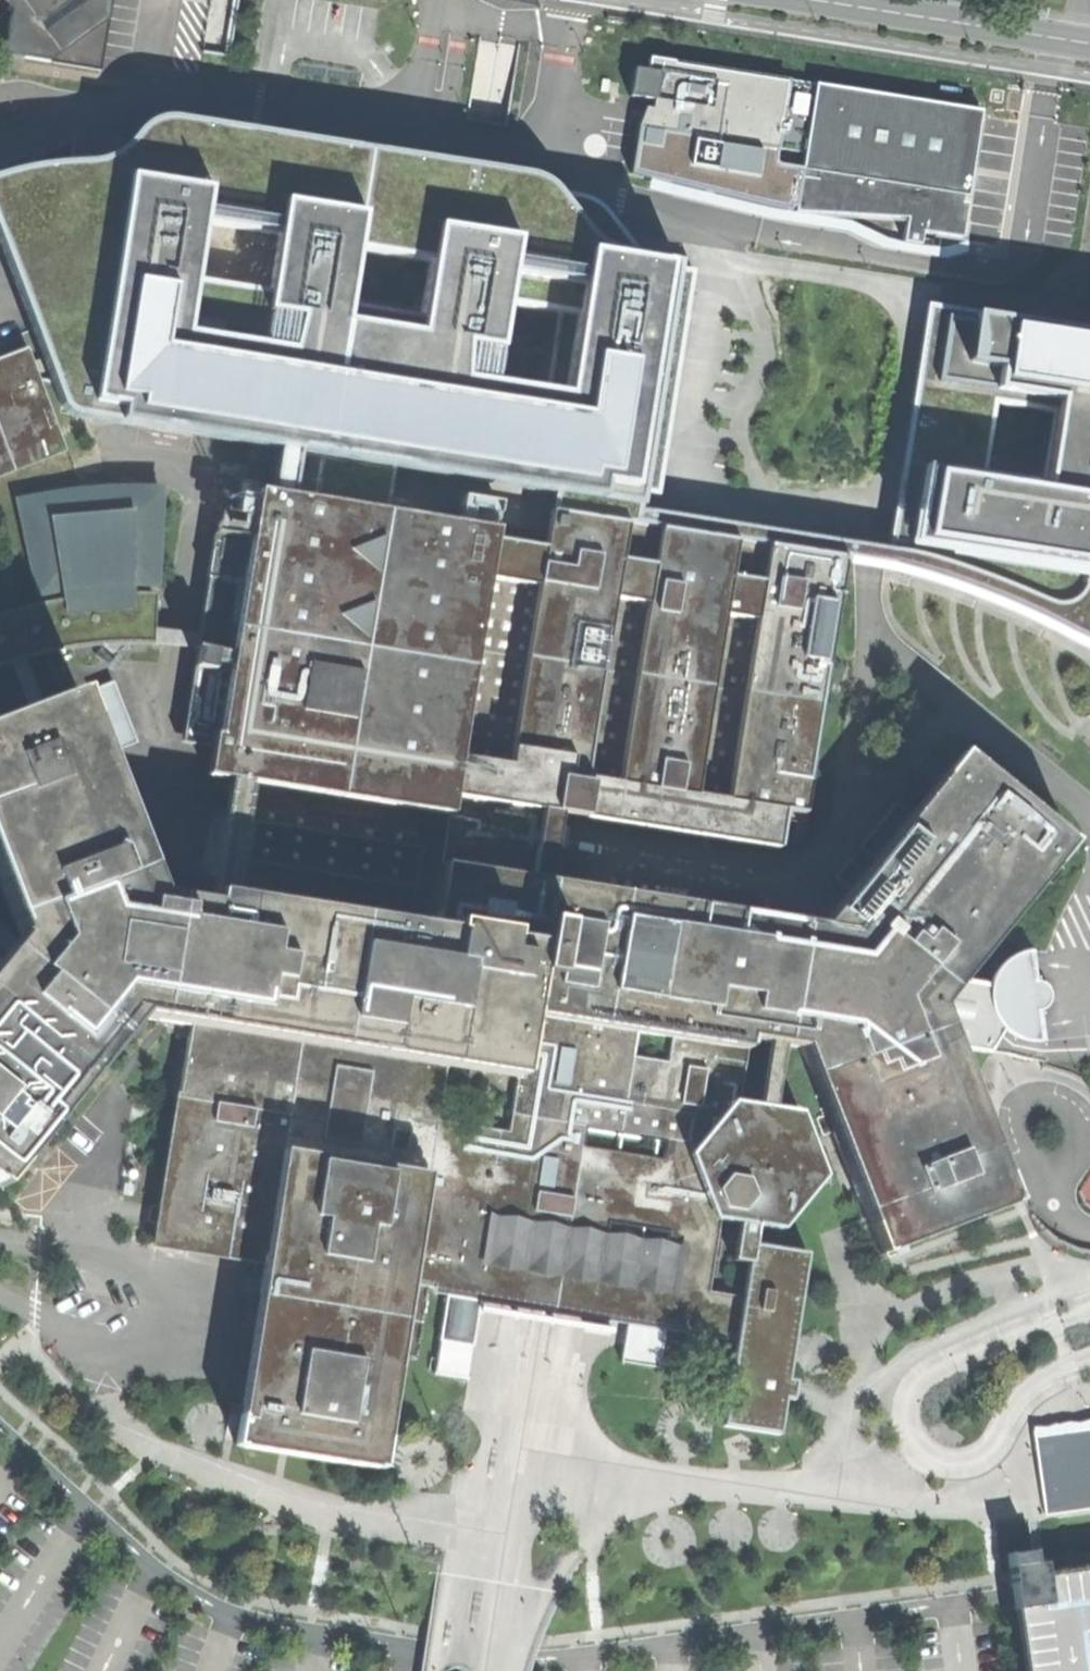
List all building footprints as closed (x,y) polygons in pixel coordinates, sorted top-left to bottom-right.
[(8,36),(23,58),(100,71),(112,0),(13,0),(8,36)] [(926,230),(965,236),(970,204),(966,203),(967,196),(971,196),(977,172),(971,154),(970,145),(981,142),(985,109),(901,96),(815,82),(802,167),(724,155),(727,141),(780,149),(792,79),(652,57),(650,70),(635,68),(632,94),(654,98),(654,108),(646,107),(639,126),(694,134),(692,150),(638,143),(633,174),(771,208),(776,176),(801,178),(796,211),(909,216),(905,241),(924,244),(926,230)] [(0,177),(0,251),(55,398),(66,410),(81,418),(275,449),(394,469),(639,509),(641,493),(657,495),(694,271),(660,266),(652,263),(643,257),(637,251),(610,216),(603,208),(596,203),(589,199),(581,196),(563,193),(532,189),(533,182),(541,181),(536,179),(529,177),(520,175),(175,120),(150,123),(145,124),(140,128),(136,133),(130,142),(125,147),(119,152),(111,157),(104,160),(97,163),(87,165),(63,165),(46,167),(30,170),(13,173),(1,176),(0,177)] [(926,305),(890,536),(888,547),(887,550),(885,564),(896,566),(915,571),(946,581),(976,592),(1016,609),(1051,623),(1072,632),(1089,636),(1089,331),(926,305)] [(70,450),(30,347),(0,359),(0,477),(70,450)] [(275,449),(268,488),(388,509),(394,469),(275,449)] [(756,1228),(781,1231),(824,1176),(799,1112),(775,1109),(784,1048),(800,1049),(880,1258),(883,1257),(1004,1210),(1015,1205),(956,1050),(991,1052),(1004,1029),(1008,1033),(1012,1035),(1017,1038),(1021,1040),(1026,1041),(1031,1042),(1035,1042),(1042,1041),(1039,1026),(1037,1012),(1043,1009),(1046,1007),(1048,1005),(1050,1002),(1051,998),(1051,996),(1050,993),(1049,989),(1048,987),(1045,984),(1042,982),(1039,981),(1034,981),(1032,967),(1030,951),(1025,952),(1020,953),(1015,955),(1011,958),(1007,960),(1004,963),(1000,967),(997,972),(994,978),(992,986),(959,981),(1071,845),(959,753),(911,813),(896,801),(835,878),(850,890),(820,927),(548,882),(558,813),(780,849),(786,809),(804,812),(844,559),(773,548),(740,542),(664,530),(631,525),(553,513),(547,512),(543,533),(492,527),(388,509),(268,488),(254,486),(248,520),(218,515),(215,534),(214,534),(198,634),(196,647),(180,747),(209,750),(205,778),(231,782),(214,893),(212,906),(157,899),(94,737),(90,725),(77,693),(27,711),(0,721),(0,883),(21,936),(17,941),(6,953),(0,961),(0,1190),(137,1022),(153,1024),(189,1029),(156,1248),(263,1265),(259,1295),(259,1297),(257,1297),(242,1396),(244,1396),(244,1399),(236,1446),(278,1453),(283,1454),(287,1454),(384,1470),(399,1358),(416,1360),(427,1292),(447,1295),(481,1301),(506,1304),(531,1309),(569,1315),(628,1323),(665,1329),(736,1342),(723,1426),(778,1435),(785,1398),(793,1400),(794,1392),(796,1381),(787,1379),(791,1355),(793,1347),(808,1253),(753,1244),(756,1228)] [(65,598),(43,602),(20,608),(3,612),(0,614),(0,667),(6,665),(21,704),(39,697),(25,659),(52,652),(79,647),(102,645),(112,654),(121,643),(153,644),(196,647),(198,634),(154,629),(155,593),(130,593),(130,584),(155,585),(160,490),(127,489),(100,490),(71,493),(45,496),(19,501),(39,596),(64,590),(65,598)] [(100,721),(90,725),(94,737),(105,732),(112,749),(132,741),(110,684),(89,692),(100,721)] [(6,953),(17,941),(0,927),(0,947),(6,953)] [(473,1347),(481,1301),(447,1295),(440,1341),(473,1347)] [(658,1368),(665,1329),(628,1323),(624,1345),(621,1362),(658,1368)] [(1034,1434),(1044,1515),(1089,1510),(1089,1427),(1034,1434)] [(1038,1559),(1034,1560),(1033,1551),(1007,1554),(1010,1568),(1010,1577),(1013,1596),(1015,1607),(1016,1617),(1024,1670),(1089,1670),(1089,1552),(1038,1559)]
